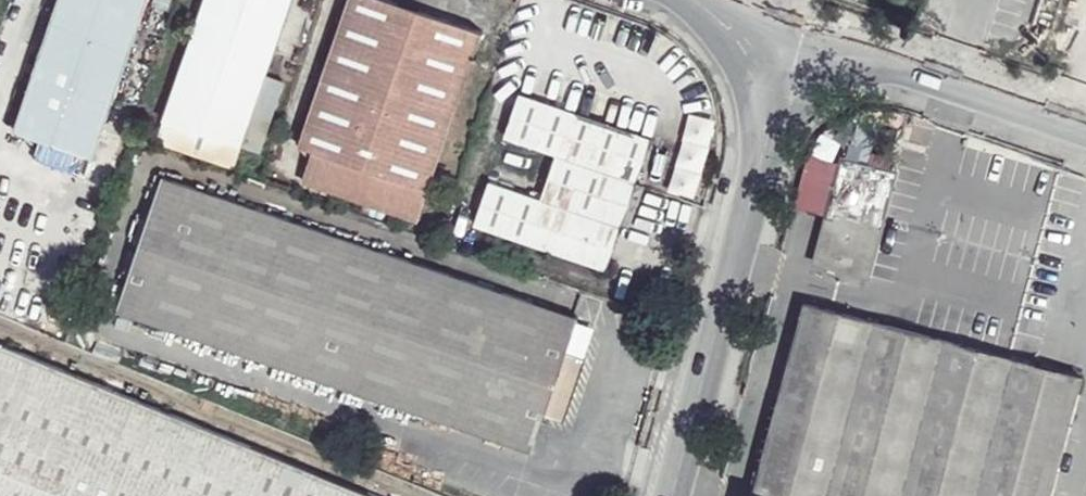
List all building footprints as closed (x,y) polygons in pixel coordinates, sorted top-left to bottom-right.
[(15,129),(92,155),(150,0),(58,0),(15,129)] [(161,118),(266,155),(285,77),(267,70),(292,0),(201,0),(161,118)] [(489,14),(446,0),(352,0),(298,163),(425,207),(489,14)] [(642,181),(635,177),(648,136),(520,90),(506,134),(555,152),(535,197),(489,180),(475,221),(602,267),(616,227),(626,230),(642,181)] [(716,122),(690,114),(667,191),(693,199),(716,122)] [(841,153),(839,159),(807,154),(796,204),(825,212),(812,264),(834,270),(869,280),(897,168),(841,153)] [(120,307),(514,441),(529,445),(541,413),(558,417),(584,359),(567,352),(577,315),(551,306),(167,179),(120,307)] [(748,495),(1046,495),(1079,371),(1007,352),(914,328),(874,318),(863,315),(858,314),(825,306),(805,300),(748,495)] [(0,344),(0,495),(379,495),(0,344)]
